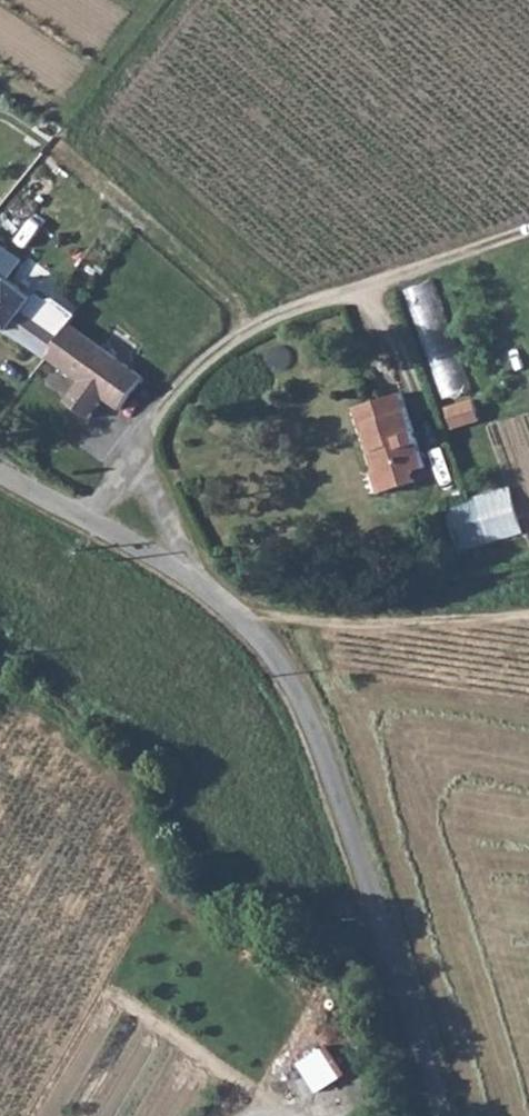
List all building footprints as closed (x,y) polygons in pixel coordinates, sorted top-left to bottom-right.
[(12,281),(21,265),(0,249),(0,272),(12,281)] [(0,272),(0,322),(50,356),(75,324),(12,281),(0,272)] [(444,286),(415,294),(442,398),(471,390),(444,286)] [(147,374),(75,324),(50,356),(84,380),(70,400),(94,417),(109,396),(124,407),(147,374)] [(402,388),(364,400),(380,462),(376,464),(382,488),(418,476),(416,465),(424,462),(402,388)] [(456,426),(483,419),(477,398),(450,405),(456,426)] [(510,480),(446,500),(458,543),(524,523),(510,480)]
